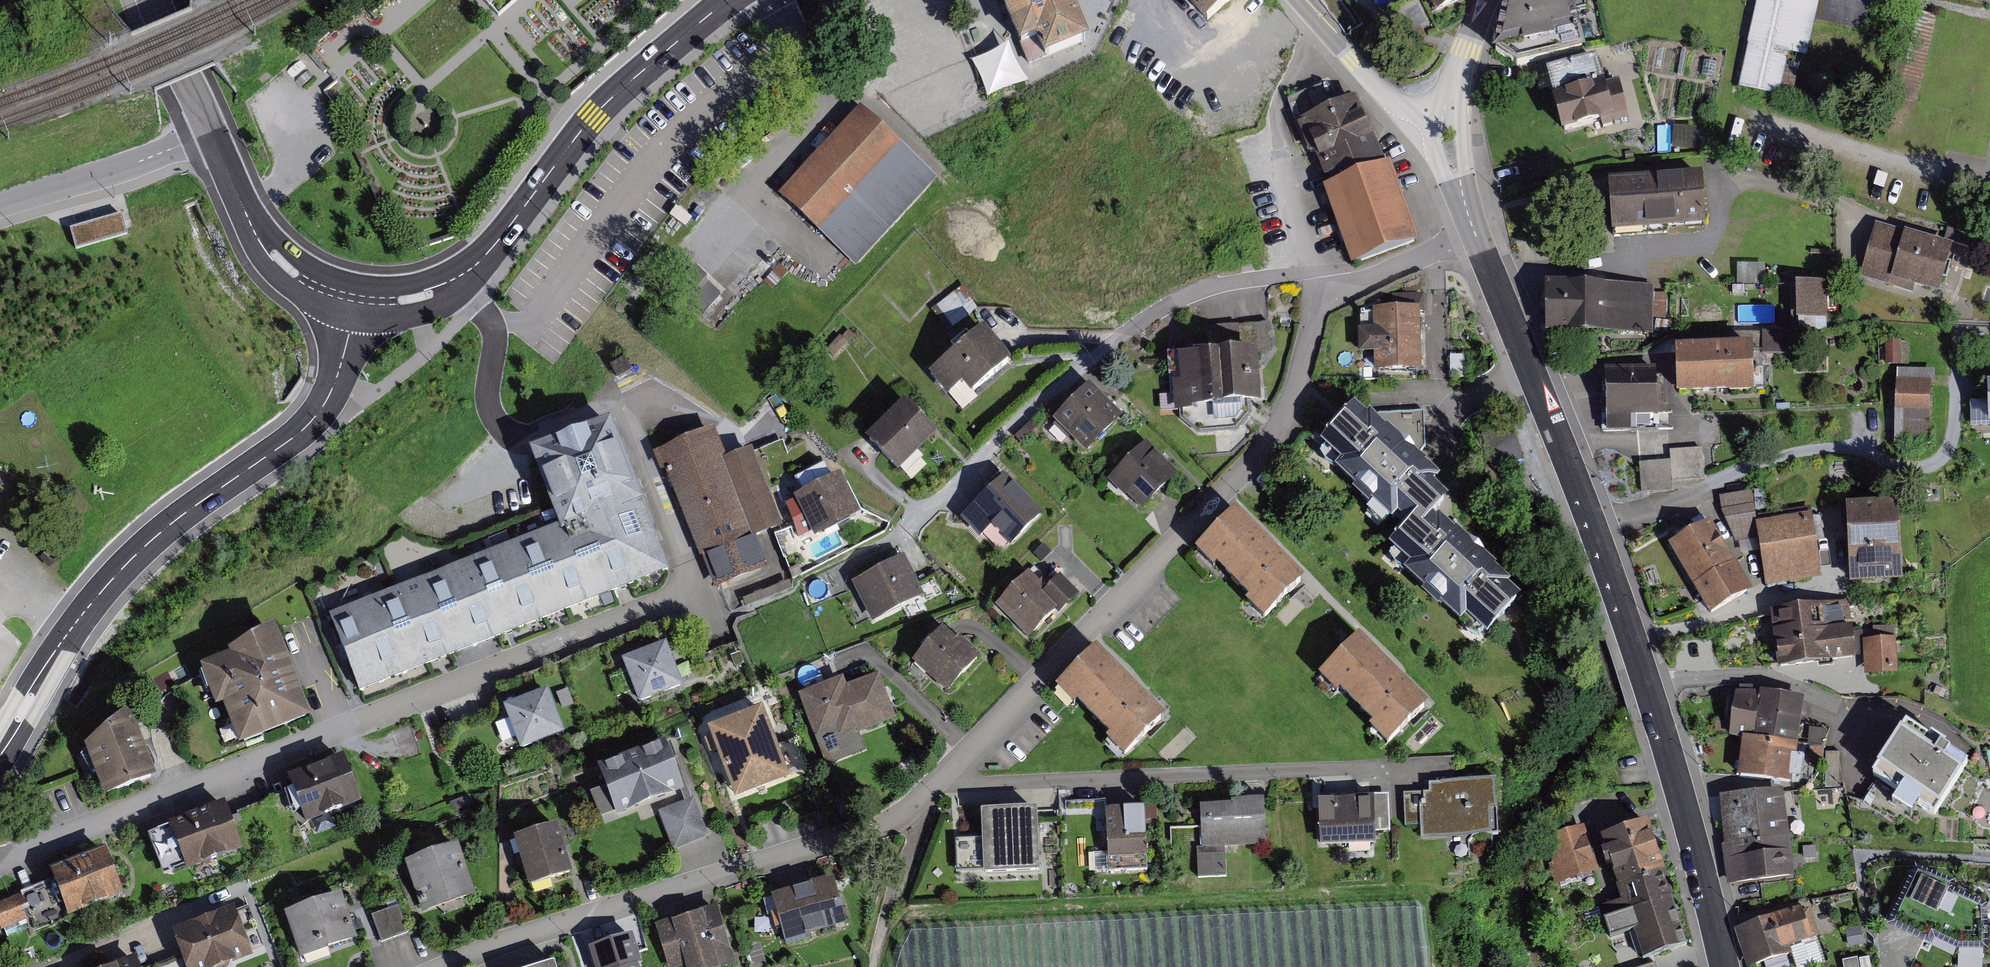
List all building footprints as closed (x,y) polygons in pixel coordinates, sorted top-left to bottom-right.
[(499,15),(515,0),(486,0),(499,15)] [(1019,45),(1035,41),(1045,58),(1087,42),(1070,0),(1000,0),(1019,45)] [(1466,0),(1416,0),(1429,27),(1469,8),(1466,0)] [(1586,49),(1574,0),(1515,0),(1509,1),(1496,50),(1516,65),(1586,49)] [(1739,85),(1778,94),(1788,50),(1805,54),(1813,16),(1817,0),(1759,0),(1739,85)] [(1813,16),(1867,29),(1874,0),(1817,0),(1813,16)] [(1603,70),(1533,85),(1547,148),(1616,133),(1603,70)] [(950,177),(868,100),(784,189),(866,266),(950,177)] [(1702,173),(1610,179),(1613,225),(1705,218),(1702,173)] [(127,234),(121,212),(70,228),(76,250),(127,234)] [(1946,261),(1866,234),(1847,291),(1927,318),(1946,261)] [(930,270),(920,260),(912,269),(922,278),(930,270)] [(718,294),(693,270),(677,287),(702,311),(718,294)] [(1547,334),(1654,332),(1653,278),(1546,280),(1547,334)] [(963,288),(935,306),(950,328),(978,309),(963,288)] [(1819,335),(1817,295),(1757,297),(1759,338),(1819,335)] [(1376,312),(1377,327),(1358,328),(1358,350),(1378,349),(1378,371),(1422,370),(1421,311),(1376,312)] [(1012,361),(984,329),(930,374),(946,393),(961,380),(974,394),(1012,361)] [(1752,344),(1677,346),(1679,389),(1753,387),(1752,344)] [(1466,356),(1451,355),(1450,377),(1466,378),(1466,356)] [(1252,415),(1248,363),(1157,370),(1161,422),(1252,415)] [(1655,380),(1606,381),(1606,401),(1607,427),(1629,427),(1629,414),(1656,413),(1655,380)] [(1923,459),(1925,382),(1887,380),(1885,457),(1923,459)] [(1114,430),(1079,395),(1043,432),(1077,466),(1114,430)] [(1989,442),(1989,396),(1980,398),(1982,442),(1989,442)] [(935,430),(903,400),(868,436),(900,466),(935,430)] [(1459,505),(1360,413),(1322,456),(1408,536),(1389,559),(1486,652),(1529,601),(1444,524),(1459,505)] [(318,623),(349,704),(677,579),(618,425),(539,455),(567,528),(318,623)] [(722,429),(659,454),(721,595),(774,572),(763,541),(793,530),(759,450),(735,461),(722,429)] [(1703,476),(1701,447),(1687,448),(1670,450),(1671,460),(1655,461),(1639,462),(1641,491),(1673,489),(1672,478),(1703,476)] [(1171,489),(1136,454),(1098,492),(1134,527),(1171,489)] [(860,526),(840,485),(793,507),(813,549),(860,526)] [(994,490),(963,520),(1002,559),(1032,528),(994,490)] [(1846,502),(1850,581),(1902,579),(1898,500),(1846,502)] [(1315,584),(1245,512),(1204,552),(1274,623),(1315,584)] [(1812,513),(1756,523),(1767,585),(1822,575),(1812,513)] [(1713,521),(1669,547),(1709,615),(1753,589),(1713,521)] [(895,568),(843,595),(865,636),(916,610),(895,568)] [(1031,571),(984,619),(1021,656),(1069,609),(1031,571)] [(1856,657),(1850,606),(1772,615),(1778,667),(1856,657)] [(240,742),(309,715),(273,622),(229,648),(231,655),(202,665),(216,703),(224,703),(240,742)] [(1441,704),(1371,633),(1331,673),(1401,744),(1441,704)] [(1898,639),(1864,641),(1866,677),(1900,675),(1898,639)] [(971,672),(934,641),(903,679),(941,709),(971,672)] [(1176,716),(1105,647),(1063,690),(1134,759),(1176,716)] [(655,655),(613,672),(631,717),(673,700),(655,655)] [(829,758),(887,733),(869,688),(838,700),(834,691),(789,707),(806,754),(825,746),(829,758)] [(1798,782),(1809,696),(1740,688),(1730,774),(1798,782)] [(537,704),(493,720),(509,766),(553,751),(537,704)] [(105,794),(155,773),(130,707),(87,744),(105,794)] [(761,707),(709,727),(736,797),(789,776),(761,707)] [(1963,777),(1899,737),(1866,788),(1930,828),(1963,777)] [(600,816),(681,785),(664,740),(600,764),(608,786),(591,792),(600,816)] [(344,754),(291,772),(307,820),(360,802),(344,754)] [(1492,851),(1489,794),(1396,800),(1400,856),(1492,851)] [(1794,876),(1786,795),(1721,802),(1729,882),(1794,876)] [(224,799),(172,819),(190,867),(243,846),(224,799)] [(709,835),(695,799),(661,811),(675,848),(692,842),(709,835)] [(1368,812),(1307,815),(1309,862),(1370,859),(1368,812)] [(1255,817),(1191,820),(1193,861),(1257,858),(1255,817)] [(1140,872),(1137,823),(1059,827),(1061,875),(1140,872)] [(557,824),(514,838),(529,885),(572,871),(565,851),(557,824)] [(1025,824),(974,826),(976,886),(1028,884),(1025,824)] [(1686,946),(1648,828),(1603,842),(1641,960),(1686,946)] [(1590,887),(1576,840),(1538,852),(1553,898),(1590,887)] [(105,847),(51,867),(68,911),(121,892),(105,847)] [(451,856),(397,874),(415,927),(469,909),(451,856)] [(1907,880),(1880,939),(1927,965),(1929,957),(1948,966),(1984,966),(1985,920),(1946,905),(1951,899),(1907,880)] [(827,891),(760,912),(776,960),(842,938),(827,891)] [(25,896),(0,900),(0,913),(2,926),(29,922),(25,896)] [(276,924),(290,966),(312,966),(351,954),(335,905),(276,924)] [(396,907),(372,916),(381,941),(394,936),(406,932),(396,907)] [(1748,934),(1760,966),(1784,966),(1815,956),(1800,915),(1748,934)] [(711,918),(648,939),(658,966),(727,966),(711,918)] [(164,943),(173,966),(244,966),(226,920),(164,943)] [(623,944),(582,960),(585,966),(632,966),(623,944)] [(1843,961),(1845,966),(1859,966),(1857,958),(1843,961)]
